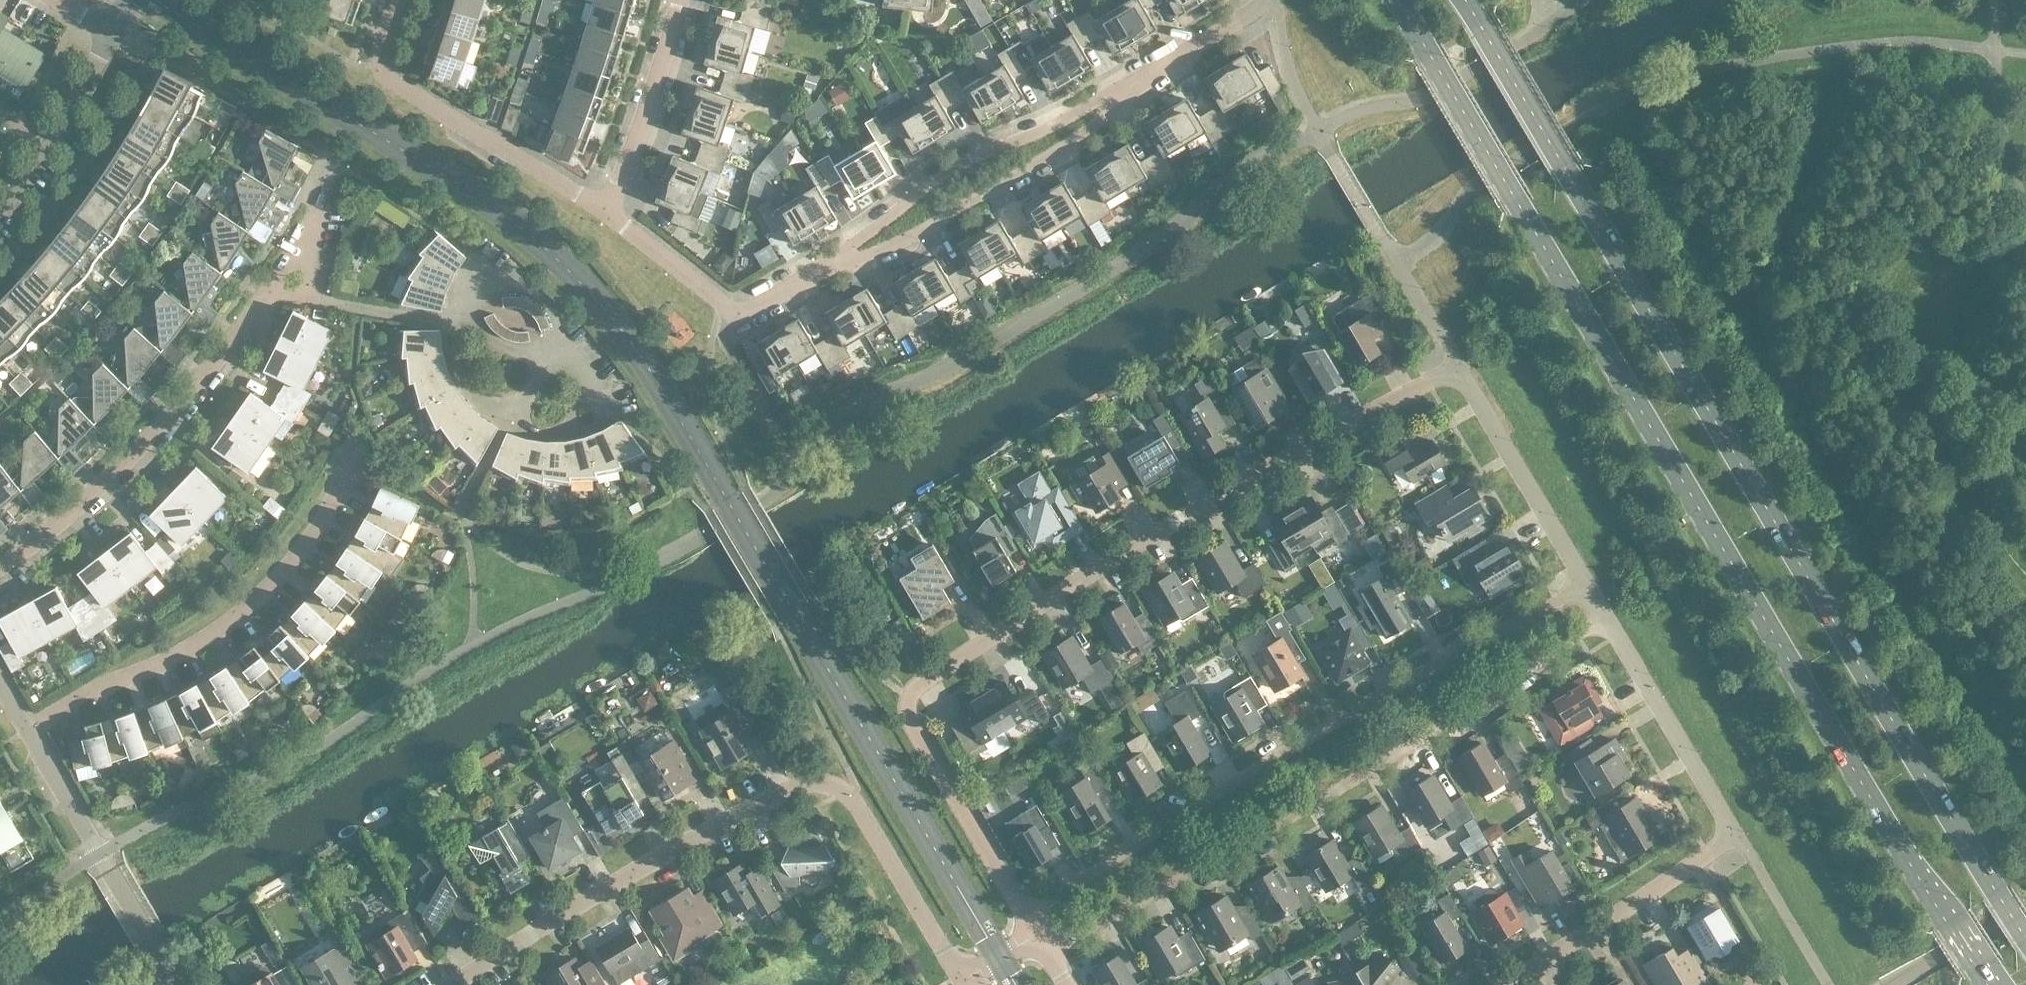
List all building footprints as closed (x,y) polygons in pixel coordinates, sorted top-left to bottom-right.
[(324,15),(352,25),(361,0),(329,0),(324,15)] [(443,7),(478,18),(483,0),(445,0),(443,7)] [(524,9),(533,11),(536,0),(527,0),(524,9)] [(540,9),(548,12),(558,14),(562,0),(543,0),(540,9)] [(595,1),(595,3),(630,13),(634,0),(590,0),(595,1)] [(743,9),(770,16),(774,2),(763,0),(745,0),(743,9)] [(907,8),(908,0),(883,0),(882,6),(907,8)] [(907,8),(932,11),(933,0),(908,0),(907,8)] [(1028,5),(1033,14),(1039,11),(1041,5),(1038,0),(1036,0),(1028,5)] [(1154,0),(1128,0),(1115,8),(1135,41),(1157,29),(1145,9),(1156,3),(1154,0)] [(1197,0),(1168,0),(1178,16),(1199,3),(1197,0)] [(630,13),(595,3),(589,24),(624,35),(630,13)] [(478,18),(443,7),(436,28),(471,40),(478,18)] [(1135,41),(1115,8),(1095,20),(1089,10),(1077,16),(1092,41),(1102,35),(1114,54),(1135,41)] [(533,11),(524,9),(521,20),(529,23),(533,11)] [(548,12),(540,9),(536,21),(545,23),(548,12)] [(770,16),(743,9),(740,21),(718,15),(711,39),(749,50),(755,27),(767,30),(770,16)] [(1092,41),(1077,16),(1066,23),(1072,33),(1051,46),(1071,79),(1093,67),(1081,47),(1092,41)] [(7,17),(0,29),(0,69),(25,28),(14,21),(12,24),(6,20),(8,18),(7,17)] [(624,35),(589,24),(582,44),(618,56),(624,35)] [(326,33),(334,36),(337,29),(329,26),(326,33)] [(25,28),(0,69),(0,72),(25,87),(38,65),(30,60),(43,39),(25,28)] [(471,40),(436,28),(429,48),(464,61),(471,40)] [(881,33),(874,37),(878,44),(885,40),(881,33)] [(540,40),(531,37),(527,49),(536,52),(540,40)] [(749,50),(711,39),(704,63),(726,69),(723,81),(750,89),(754,76),(742,72),(749,50)] [(1020,40),(1009,47),(1023,71),(1034,65),(1050,92),(1071,79),(1051,46),(1031,58),(1020,40)] [(514,41),(510,53),(519,55),(523,44),(514,41)] [(618,56),(582,44),(576,65),(611,77),(618,56)] [(1023,71),(1009,47),(997,54),(1003,64),(983,76),(1003,110),(1024,97),(1013,78),(1023,71)] [(464,61),(429,48),(424,61),(435,65),(432,74),(428,73),(427,74),(456,84),(464,61)] [(536,52),(527,49),(524,60),(532,63),(536,52)] [(1246,52),(1225,65),(1245,98),(1265,86),(1271,96),(1283,89),(1269,65),(1258,71),(1246,52)] [(519,55),(510,53),(506,64),(515,67),(519,55)] [(611,77),(576,65),(569,85),(604,98),(611,77)] [(1245,98),(1225,65),(1203,77),(1219,104),(1209,110),(1223,135),(1235,128),(1224,110),(1245,98)] [(166,70),(164,73),(163,72),(161,76),(159,81),(157,87),(158,87),(155,95),(194,116),(197,111),(198,106),(199,101),(203,93),(189,86),(191,82),(166,70)] [(952,70),(940,77),(955,102),(965,95),(981,122),(1003,110),(983,76),(962,88),(952,70)] [(807,75),(804,87),(815,90),(818,78),(807,75)] [(527,80),(518,77),(514,88),(523,91),(527,80)] [(955,102),(940,77),(929,84),(935,94),(914,106),(934,140),(956,127),(944,108),(955,102)] [(750,89),(723,81),(719,92),(697,85),(689,109),(726,121),(734,99),(745,103),(750,89)] [(604,98),(569,85),(561,106),(596,119),(604,98)] [(523,91),(514,88),(510,100),(518,103),(523,91)] [(194,116),(155,95),(151,102),(149,101),(147,104),(144,108),(140,113),(180,136),(184,129),(188,125),(191,121),(194,116)] [(486,116),(485,118),(496,122),(504,99),(493,95),(491,101),(486,116)] [(1187,97),(1165,110),(1185,144),(1206,132),(1212,142),(1223,135),(1209,110),(1198,117),(1187,97)] [(482,98),(477,113),(486,116),(491,101),(482,98)] [(221,109),(233,115),(237,107),(226,101),(221,109)] [(520,109),(509,105),(501,128),(512,132),(520,109)] [(596,119),(561,106),(554,126),(588,140),(596,119)] [(785,106),(780,122),(793,126),(798,111),(785,106)] [(934,140),(914,106),(894,118),(888,108),(876,115),(891,140),(901,133),(913,153),(934,140)] [(726,121),(689,109),(681,132),(703,140),(699,151),(725,161),(730,148),(719,144),(726,121)] [(1185,144),(1165,110),(1144,123),(1160,150),(1149,156),(1164,180),(1175,174),(1165,156),(1185,144)] [(180,136),(140,113),(139,116),(137,121),(135,127),(136,128),(132,135),(170,158),(173,153),(175,148),(176,143),(180,136)] [(891,140),(876,115),(865,122),(875,140),(855,152),(875,186),(896,173),(880,146),(891,140)] [(588,140),(554,126),(544,149),(572,160),(573,159),(569,157),(573,148),(583,152),(588,140)] [(298,146),(266,128),(259,140),(268,170),(262,182),(274,189),(274,191),(280,194),(292,202),(293,201),(292,200),(300,186),(281,176),(293,154),(294,154),(298,146)] [(791,129),(769,153),(779,170),(788,165),(787,148),(798,142),(791,129)] [(170,158),(132,135),(127,142),(126,141),(124,144),(120,148),(117,153),(155,177),(160,170),(164,166),(167,162),(170,158)] [(205,140),(201,148),(212,154),(216,147),(205,140)] [(1127,143),(1106,156),(1126,189),(1146,177),(1152,187),(1164,180),(1149,156),(1139,162),(1127,143)] [(212,154),(201,148),(196,155),(207,162),(212,154)] [(725,161),(699,151),(694,163),(673,154),(664,178),(700,192),(709,170),(720,174),(725,161)] [(875,186),(855,152),(834,164),(828,154),(817,161),(831,185),(842,179),(853,198),(875,186)] [(155,177),(117,153),(115,156),(112,161),(111,166),(112,167),(107,174),(144,199),(147,194),(149,189),(151,184),(155,177)] [(779,170),(769,153),(753,172),(748,190),(759,194),(764,179),(779,170)] [(1126,189),(1106,156),(1084,168),(1096,188),(1085,194),(1100,218),(1111,212),(1105,201),(1126,189)] [(831,185),(817,161),(805,168),(816,185),(795,197),(815,231),(837,218),(821,191),(831,185)] [(244,213),(237,223),(237,224),(249,232),(248,233),(266,245),(267,244),(266,244),(274,230),(271,228),(282,210),(274,205),(280,194),(274,191),(274,189),(262,182),(243,170),(236,182),(244,213)] [(144,199),(107,174),(102,181),(101,180),(98,183),(94,187),(91,191),(128,217),(133,210),(139,205),(144,199)] [(700,192),(664,178),(655,201),(676,209),(671,221),(698,231),(703,218),(692,214),(700,192)] [(196,195),(205,200),(213,187),(205,181),(196,195)] [(1063,181),(1042,194),(1062,227),(1082,215),(1088,225),(1100,218),(1085,194),(1075,200),(1063,181)] [(179,183),(175,190),(186,197),(190,190),(179,183)] [(186,197),(175,190),(170,197),(181,204),(186,197)] [(128,217),(91,191),(89,195),(86,199),(84,204),(85,205),(80,211),(116,238),(119,234),(122,229),(123,224),(128,217)] [(1062,227),(1042,194),(1020,206),(1032,226),(1021,232),(1036,256),(1047,250),(1041,239),(1062,227)] [(815,231),(795,197),(775,210),(769,199),(757,207),(771,231),(782,224),(794,244),(815,231)] [(116,238),(80,211),(75,218),(74,217),(71,220),(67,224),(64,228),(99,256),(105,249),(109,246),(113,242),(116,238)] [(211,223),(213,229),(203,231),(204,235),(205,239),(206,243),(208,249),(205,250),(201,257),(210,264),(210,265),(221,273),(221,274),(228,279),(238,287),(239,286),(238,285),(247,272),(243,269),(248,261),(239,247),(244,240),(248,233),(249,232),(237,224),(237,223),(219,211),(211,223)] [(999,219),(978,231),(998,265),(1018,253),(1024,263),(1036,256),(1021,232),(1011,238),(999,219)] [(152,224),(147,231),(158,238),(163,231),(152,224)] [(99,256),(64,228),(61,232),(58,236),(56,240),(57,241),(52,248),(86,276),(90,272),(92,267),(94,263),(99,256)] [(464,253),(434,229),(414,250),(418,252),(419,252),(452,271),(464,253)] [(158,238),(147,231),(142,238),(153,245),(158,238)] [(998,265),(978,231),(956,244),(968,264),(957,270),(972,294),(983,287),(977,277),(998,265)] [(773,242),(759,250),(765,261),(779,253),(773,242)] [(86,276),(52,248),(46,254),(45,253),(41,256),(38,260),(34,263),(69,293),(74,287),(79,284),(83,280),(86,276)] [(218,313),(208,306),(228,279),(221,274),(221,273),(210,265),(210,264),(201,257),(192,251),(184,262),(189,293),(181,304),(192,313),(192,314),(209,328),(209,327),(208,326),(218,313)] [(419,252),(418,252),(402,275),(407,277),(407,276),(443,289),(452,271),(419,252)] [(721,253),(713,264),(725,273),(733,262),(721,253)] [(935,257),(914,269),(934,303),(954,291),(960,301),(972,294),(957,270),(947,276),(935,257)] [(69,293),(34,263),(31,267),(28,271),(26,276),(27,276),(21,283),(55,313),(58,309),(61,304),(63,299),(69,293)] [(123,264),(118,270),(128,278),(133,271),(123,264)] [(934,303),(914,269),(892,282),(904,302),(893,308),(908,332),(919,325),(913,315),(934,303)] [(128,278),(118,270),(113,277),(123,285),(128,278)] [(407,276),(407,277),(395,302),(438,309),(443,289),(407,276)] [(55,313),(21,283),(16,289),(15,288),(11,291),(7,294),(3,297),(36,329),(42,323),(47,320),(51,317),(55,313)] [(867,287),(845,300),(865,333),(886,321),(896,339),(908,332),(893,308),(883,314),(867,287)] [(159,332),(151,342),(161,351),(161,352),(177,367),(178,366),(177,365),(187,353),(170,340),(186,320),(187,320),(192,314),(192,313),(181,304),(164,290),(156,300),(159,332)] [(1335,314),(1334,319),(1341,330),(1338,332),(1357,365),(1379,352),(1372,338),(1382,332),(1376,322),(1385,317),(1371,292),(1351,304),(1351,305),(1335,314)] [(509,306),(509,296),(505,296),(501,297),(504,307),(507,306),(509,306)] [(513,296),(509,296),(509,306),(513,306),(516,306),(517,296),(513,296)] [(521,297),(517,296),(516,306),(519,307),(522,307),(525,298),(521,297)] [(3,297),(0,301),(0,327),(21,348),(25,343),(28,339),(31,335),(36,329),(3,297)] [(529,299),(525,298),(522,307),(524,309),(527,310),(532,301),(529,299)] [(865,333),(845,300),(824,313),(835,332),(825,338),(839,363),(851,356),(845,346),(865,333)] [(536,304),(532,301),(527,310),(529,312),(531,314),(539,306),(536,304)] [(92,302),(86,308),(96,317),(102,310),(92,302)] [(541,309),(539,306),(531,314),(534,316),(536,318),(544,312),(541,309)] [(111,307),(103,316),(118,329),(126,320),(111,307)] [(96,317),(86,308),(81,315),(90,323),(96,317)] [(315,309),(314,316),(325,317),(326,310),(315,309)] [(331,329),(293,310),(278,340),(323,363),(324,362),(317,358),(331,329)] [(486,320),(488,323),(497,317),(495,315),(494,312),(484,316),(486,320)] [(546,316),(544,312),(536,318),(537,321),(538,324),(548,319),(546,316)] [(498,320),(497,317),(488,323),(491,327),(493,330),(501,322),(498,320)] [(798,317),(777,330),(797,364),(817,352),(828,369),(839,363),(825,338),(814,344),(798,317)] [(549,323),(548,319),(538,324),(539,326),(540,329),(550,327),(549,323)] [(1261,337),(1269,332),(1263,321),(1254,327),(1261,337)] [(503,324),(501,322),(493,330),(496,332),(500,335),(505,326),(503,324)] [(1251,325),(1235,335),(1244,349),(1260,340),(1251,325)] [(507,327),(505,326),(500,335),(503,337),(507,338),(510,329),(507,327)] [(0,327),(0,361),(2,363),(8,357),(13,354),(17,351),(21,348),(0,327)] [(127,368),(119,378),(118,379),(129,388),(128,389),(142,403),(144,405),(144,404),(144,403),(154,391),(138,377),(155,358),(155,359),(161,352),(161,351),(151,342),(134,327),(125,337),(127,368)] [(439,350),(437,329),(398,330),(396,359),(401,358),(401,357),(439,350)] [(513,330),(510,329),(507,338),(510,340),(514,341),(516,331),(513,330)] [(525,331),(522,331),(522,341),(526,341),(530,340),(528,330),(525,331)] [(797,364),(777,330),(755,343),(767,362),(756,369),(770,393),(782,386),(776,376),(797,364)] [(519,331),(516,331),(514,341),(518,341),(522,341),(522,331),(519,331)] [(59,338),(53,345),(63,353),(69,347),(59,338)] [(323,363),(278,340),(264,370),(285,381),(278,393),(302,408),(311,393),(302,388),(316,360),(323,363)] [(1318,343),(1300,347),(1287,361),(1309,398),(1340,380),(1318,343)] [(63,353),(53,345),(47,351),(57,360),(63,353)] [(444,369),(439,350),(401,357),(401,358),(404,385),(408,384),(408,383),(444,369)] [(1267,420),(1279,413),(1289,407),(1258,355),(1241,365),(1241,366),(1227,374),(1232,384),(1257,426),(1258,426),(1256,423),(1266,418),(1267,420)] [(85,413),(84,414),(94,424),(93,425),(109,441),(109,440),(109,439),(121,426),(120,407),(139,406),(142,403),(128,389),(129,388),(118,379),(119,378),(103,363),(93,372),(94,404),(85,413)] [(61,367),(52,375),(60,384),(69,376),(61,367)] [(453,387),(444,369),(408,383),(408,384),(416,411),(420,408),(420,407),(453,387)] [(24,374),(18,380),(27,389),(33,383),(24,374)] [(27,389),(18,380),(12,386),(21,395),(27,389)] [(370,384),(362,387),(365,394),(373,392),(370,384)] [(804,385),(789,394),(796,407),(812,398),(804,385)] [(465,404),(453,387),(420,407),(420,408),(432,433),(436,430),(436,429),(465,404)] [(270,406),(251,392),(231,419),(272,448),(273,447),(267,443),(285,417),(294,423),(302,408),(278,393),(270,406)] [(1223,426),(1225,429),(1235,423),(1217,392),(1181,413),(1197,439),(1195,441),(1204,456),(1224,444),(1215,430),(1223,426)] [(59,438),(49,447),(59,458),(58,459),(72,475),(73,475),(72,474),(84,463),(69,448),(87,430),(88,431),(93,425),(94,424),(84,414),(85,413),(70,397),(60,407),(59,438)] [(480,418),(465,404),(436,429),(436,430),(452,452),(456,448),(455,448),(480,418)] [(329,410),(323,420),(334,427),(340,417),(329,410)] [(380,411),(371,415),(375,424),(384,420),(380,411)] [(1170,467),(1190,455),(1164,413),(1153,419),(1163,435),(1127,456),(1146,487),(1172,471),(1170,467)] [(497,430),(480,418),(455,448),(456,448),(475,468),(497,430)] [(272,448),(231,419),(212,446),(247,471),(266,444),(272,449),(272,448)] [(334,427),(323,420),(317,430),(328,437),(334,427)] [(648,456),(623,421),(605,432),(622,466),(648,456)] [(22,471),(13,479),(12,479),(21,490),(20,491),(34,508),(35,508),(34,507),(46,496),(32,481),(51,464),(52,465),(58,459),(59,458),(49,447),(35,430),(25,439),(22,471)] [(622,466),(605,432),(586,440),(596,476),(597,476),(625,471),(622,466)] [(526,441),(506,435),(490,470),(516,484),(517,479),(516,479),(526,441)] [(1431,439),(1408,453),(1402,443),(1382,455),(1391,471),(1402,464),(1413,481),(1445,462),(1431,439)] [(596,476),(586,440),(566,444),(570,482),(571,482),(599,481),(597,476),(596,476)] [(546,444),(526,441),(516,479),(517,479),(544,488),(544,482),(543,482),(546,444)] [(570,482),(566,444),(546,444),(543,482),(544,482),(572,487),(571,482),(570,482)] [(1093,453),(1070,467),(1078,480),(1072,484),(1080,498),(1087,494),(1097,510),(1120,497),(1113,485),(1124,478),(1109,452),(1096,459),(1093,453)] [(14,496),(14,497),(20,491),(21,490),(12,479),(13,479),(0,463),(0,507),(14,496)] [(227,495),(196,466),(173,490),(209,525),(210,524),(204,519),(227,495)] [(1044,535),(1051,547),(1066,538),(1063,534),(1068,531),(1070,536),(1084,528),(1060,488),(1046,496),(1044,492),(1047,490),(1038,475),(1023,484),(1032,500),(1035,498),(1037,501),(1031,504),(1030,503),(1017,510),(1018,512),(1016,513),(1033,542),(1044,535)] [(428,485),(435,492),(442,484),(436,477),(428,485)] [(1440,489),(1416,504),(1428,525),(1436,521),(1443,533),(1447,531),(1451,538),(1460,533),(1461,536),(1466,537),(1476,531),(1477,526),(1476,524),(1491,515),(1473,486),(1449,500),(1446,499),(1440,489)] [(420,504),(381,487),(374,502),(384,507),(382,512),(371,507),(365,517),(401,537),(409,518),(413,520),(420,504)] [(209,525),(173,490),(150,514),(180,544),(203,520),(209,526),(209,525)] [(281,505),(271,496),(263,505),(273,514),(281,505)] [(1311,497),(1291,509),(1312,544),(1331,533),(1336,541),(1349,533),(1336,511),(1326,517),(1322,516),(1311,497)] [(638,500),(628,505),(632,513),(642,508),(638,500)] [(1312,544),(1291,509),(1271,521),(1282,539),(1282,543),(1272,549),(1285,571),(1298,564),(1293,555),(1312,544)] [(997,513),(986,520),(986,519),(985,520),(970,538),(975,548),(972,550),(993,584),(1016,570),(1005,551),(1016,545),(1003,524),(997,513)] [(367,538),(365,542),(354,536),(347,546),(358,554),(383,571),(389,575),(391,573),(393,570),(394,568),(394,565),(395,564),(395,562),(395,559),(395,556),(395,555),(394,553),(403,538),(401,537),(365,517),(357,532),(367,538)] [(1015,517),(1006,521),(1013,533),(1022,529),(1015,517)] [(146,550),(131,531),(104,552),(135,592),(136,591),(131,585),(156,565),(163,574),(176,562),(156,541),(146,550)] [(1376,534),(1363,541),(1373,558),(1386,551),(1376,534)] [(163,535),(157,541),(169,554),(175,548),(163,535)] [(1244,597),(1266,584),(1253,562),(1241,569),(1224,542),(1198,557),(1218,591),(1235,582),(1244,597)] [(1479,543),(1453,559),(1464,577),(1476,570),(1491,594),(1525,574),(1507,543),(1486,555),(1479,543)] [(933,544),(911,557),(917,567),(899,578),(923,618),(951,602),(943,587),(955,580),(933,544)] [(358,554),(347,546),(338,560),(348,567),(345,571),(335,565),(327,574),(359,600),(359,599),(370,582),(373,584),(383,571),(358,554)] [(442,560),(448,549),(445,548),(443,548),(441,548),(439,548),(436,549),(434,551),(432,553),(431,554),(442,560)] [(135,592),(104,552),(78,572),(93,592),(91,593),(93,594),(82,601),(101,630),(108,625),(105,621),(111,616),(104,606),(129,586),(134,592),(135,592)] [(1334,581),(1320,557),(1308,564),(1323,587),(1334,581)] [(1386,637),(1411,622),(1395,595),(1407,588),(1389,558),(1376,566),(1383,576),(1358,591),(1368,607),(1364,610),(1372,623),(1376,621),(1386,637)] [(1183,620),(1209,605),(1195,582),(1186,588),(1181,586),(1173,572),(1145,589),(1165,623),(1177,616),(1179,619),(1183,620)] [(313,591),(305,600),(334,628),(335,628),(347,612),(350,614),(361,600),(359,599),(359,600),(327,574),(316,587),(326,595),(323,599),(313,591)] [(1409,588),(1427,617),(1439,609),(1421,580),(1414,584),(1409,588)] [(410,588),(420,595),(427,585),(424,584),(422,583),(420,583),(418,583),(415,584),(413,586),(411,587),(410,588)] [(69,607),(57,586),(27,602),(52,646),(49,639),(77,623),(83,634),(91,630),(94,634),(101,630),(82,601),(71,608),(70,607),(69,607)] [(1305,599),(1284,611),(1290,621),(1304,613),(1307,619),(1314,615),(1305,599)] [(282,623),(281,624),(308,654),(322,639),(325,642),(336,629),(335,628),(334,628),(305,600),(293,612),(302,621),(299,624),(297,623),(296,622),(294,621),(292,621),(289,620),(286,621),(284,622),(282,623)] [(27,602),(0,617),(0,622),(10,639),(0,645),(0,650),(12,671),(24,664),(19,655),(47,640),(51,646),(52,646),(27,602)] [(1142,652),(1161,641),(1145,615),(1135,622),(1124,603),(1100,616),(1104,623),(1104,626),(1107,632),(1110,633),(1121,651),(1136,642),(1142,652)] [(1301,674),(1295,664),(1305,658),(1300,649),(1288,628),(1292,626),(1282,610),(1266,619),(1278,639),(1255,653),(1277,689),(1301,674)] [(1371,644),(1353,615),(1341,622),(1348,633),(1332,642),(1330,639),(1315,648),(1324,663),(1327,661),(1334,673),(1338,671),(1343,672),(1344,675),(1367,661),(1360,651),(1371,644)] [(396,629),(403,619),(401,618),(399,617),(396,616),(393,617),(392,617),(389,618),(388,619),(386,621),(396,629)] [(276,644),(263,656),(262,657),(279,679),(279,678),(294,664),(297,667),(309,655),(308,654),(281,624),(268,635),(276,644)] [(1092,693),(1114,680),(1101,658),(1089,665),(1071,636),(1051,648),(1049,653),(1045,656),(1064,687),(1078,679),(1084,680),(1092,693)] [(237,660),(227,666),(248,700),(249,700),(265,687),(267,690),(281,680),(279,678),(279,679),(262,657),(263,656),(254,646),(241,656),(248,666),(244,669),(237,660)] [(1110,657),(1112,652),(1109,647),(1099,652),(1104,661),(1110,657)] [(369,660),(377,651),(376,650),(374,648),(371,648),(368,648),(366,648),(363,649),(361,651),(360,651),(369,660)] [(1191,664),(1180,671),(1188,683),(1198,676),(1191,664)] [(208,678),(197,683),(216,719),(234,708),(236,711),(250,702),(249,700),(248,700),(227,666),(226,666),(212,675),(219,685),(214,688),(208,678)] [(1254,704),(1264,698),(1250,675),(1224,691),(1223,695),(1225,698),(1213,705),(1234,739),(1262,723),(1254,708),(1254,704)] [(1585,675),(1565,687),(1568,692),(1542,708),(1553,727),(1551,728),(1561,744),(1593,725),(1590,720),(1601,714),(1590,696),(1595,693),(1585,675)] [(340,689),(349,680),(347,679),(344,677),(343,677),(340,677),(337,677),(335,678),(332,679),(331,680),(340,689)] [(1004,681),(983,694),(1003,729),(1033,712),(1039,722),(1050,715),(1035,689),(1024,696),(1026,700),(1018,705),(1004,681)] [(177,693),(167,698),(182,736),(183,736),(201,726),(208,739),(223,732),(217,721),(216,719),(197,683),(182,691),(187,702),(183,705),(177,693)] [(1200,714),(1185,690),(1165,702),(1177,722),(1157,733),(1165,746),(1167,744),(1181,767),(1207,751),(1189,721),(1200,714)] [(1003,729),(983,694),(961,707),(968,718),(953,727),(971,757),(987,747),(983,741),(1003,729)] [(746,739),(758,731),(736,695),(724,702),(730,712),(701,730),(722,767),(747,752),(739,740),(745,737),(746,739)] [(156,716),(151,718),(146,707),(135,711),(139,723),(138,724),(147,750),(148,749),(167,741),(168,744),(184,738),(183,736),(182,736),(167,698),(166,698),(151,705),(156,716)] [(308,716),(317,708),(315,706),(313,704),(312,704),(309,703),(308,703),(306,703),(304,704),(301,705),(300,706),(308,716)] [(122,728),(105,734),(111,760),(112,760),(131,753),(132,757),(148,751),(148,749),(147,750),(138,724),(139,723),(135,711),(134,711),(118,716),(122,728)] [(1060,711),(1052,716),(1058,724),(1065,719),(1060,711)] [(112,762),(112,760),(111,760),(105,734),(102,721),(85,725),(88,737),(69,741),(74,769),(95,763),(96,766),(112,762)] [(274,739),(284,732),(283,731),(281,729),(278,728),(277,727),(274,727),(271,727),(268,728),(267,729),(274,739)] [(526,735),(519,739),(525,749),(532,745),(526,735)] [(1159,758),(1147,738),(1136,744),(1141,753),(1113,769),(1130,796),(1142,789),(1144,793),(1159,784),(1148,765),(1159,758)] [(1569,750),(1595,794),(1630,774),(1618,754),(1622,752),(1614,738),(1596,749),(1589,738),(1569,750)] [(664,798),(665,797),(696,779),(673,740),(641,759),(664,798)] [(551,742),(537,750),(546,765),(560,757),(551,742)] [(1510,792),(1524,783),(1512,763),(1500,770),(1483,743),(1459,757),(1481,795),(1504,781),(1510,792)] [(601,779),(582,791),(608,834),(622,826),(624,830),(632,825),(629,821),(644,813),(625,781),(635,774),(618,746),(608,752),(612,759),(595,769),(601,779)] [(239,760),(249,754),(248,752),(247,751),(246,751),(244,749),(242,749),(241,748),(238,748),(235,749),(233,749),(239,760)] [(632,748),(625,753),(631,763),(638,758),(632,748)] [(1526,753),(1512,761),(1518,772),(1532,764),(1526,753)] [(1095,792),(1106,786),(1090,759),(1079,765),(1086,777),(1059,794),(1083,834),(1110,818),(1095,792)] [(201,779),(213,773),(212,772),(210,770),(208,768),(206,767),(204,767),(202,766),(199,767),(196,767),(201,779)] [(645,770),(638,774),(643,782),(649,778),(645,770)] [(1024,774),(1017,778),(1023,788),(1030,784),(1024,774)] [(1452,830),(1474,817),(1461,795),(1449,803),(1432,775),(1406,790),(1426,825),(1443,815),(1452,830)] [(987,778),(977,785),(983,795),(993,788),(987,778)] [(163,794),(175,789),(173,787),(173,786),(172,785),(171,784),(168,783),(166,782),(164,782),(161,782),(160,782),(159,782),(163,794)] [(124,806),(121,793),(119,794),(116,796),(115,797),(114,799),(113,800),(112,801),(112,803),(112,804),(112,806),(112,807),(112,808),(124,806)] [(124,793),(121,793),(124,806),(136,802),(135,801),(134,799),(133,798),(132,797),(131,796),(130,795),(129,795),(126,794),(124,793)] [(583,829),(564,796),(537,812),(546,827),(531,836),(550,868),(581,849),(573,836),(583,829)] [(1609,819),(1617,832),(1645,816),(1635,798),(1636,798),(1636,797),(1614,810),(1608,800),(1584,815),(1593,829),(1594,829),(1593,828),(1609,819)] [(1049,825),(1036,804),(1026,810),(1034,824),(1012,837),(1031,868),(1053,855),(1038,831),(1049,825)] [(1400,861),(1422,847),(1409,826),(1397,833),(1381,806),(1355,821),(1375,856),(1392,846),(1400,861)] [(5,809),(0,812),(0,849),(13,870),(34,858),(5,809)] [(532,859),(527,850),(505,813),(504,814),(508,820),(469,843),(480,863),(494,855),(503,870),(499,872),(511,891),(530,880),(516,857),(526,851),(531,859),(532,859)] [(1658,837),(1645,816),(1617,832),(1630,854),(1628,854),(1629,855),(1660,837),(1659,836),(1658,837)] [(821,837),(813,824),(802,830),(802,836),(795,836),(795,845),(788,846),(781,860),(771,867),(786,893),(800,885),(799,874),(826,873),(833,858),(825,844),(821,844),(821,837)] [(1499,824),(1494,824),(1483,830),(1489,841),(1504,832),(1499,824)] [(1565,830),(1557,835),(1563,845),(1571,840),(1565,830)] [(1332,840),(1306,855),(1327,890),(1352,875),(1361,890),(1358,892),(1369,910),(1385,900),(1358,856),(1346,863),(1332,840)] [(481,916),(439,843),(419,855),(420,856),(431,869),(420,877),(425,883),(417,896),(428,903),(423,914),(435,935),(452,904),(462,926),(462,927),(481,916)] [(1489,845),(1477,852),(1485,867),(1498,860),(1489,845)] [(1525,852),(1512,859),(1538,902),(1554,892),(1557,897),(1573,888),(1573,887),(1581,882),(1569,861),(1560,866),(1551,850),(1531,863),(1525,852)] [(781,903),(768,881),(759,866),(746,873),(741,863),(714,879),(735,913),(751,904),(759,916),(781,903)] [(1305,910),(1316,903),(1299,875),(1289,882),(1279,865),(1247,884),(1257,901),(1263,898),(1276,919),(1301,904),(1305,910)] [(1478,910),(1472,913),(1491,944),(1523,924),(1504,893),(1499,896),(1496,891),(1490,889),(1475,898),(1474,904),(1478,910)] [(702,914),(688,890),(653,910),(667,934),(662,937),(674,959),(693,947),(690,942),(721,924),(712,908),(702,914)] [(1450,920),(1461,913),(1449,893),(1437,900),(1444,911),(1422,925),(1444,962),(1467,949),(1450,920)] [(1252,939),(1264,933),(1247,905),(1236,911),(1227,895),(1195,914),(1205,931),(1211,927),(1224,948),(1249,933),(1252,939)] [(783,906),(772,913),(779,923),(789,917),(783,906)] [(413,951),(428,942),(408,909),(388,920),(389,921),(381,936),(368,943),(372,950),(372,958),(372,960),(374,962),(377,963),(379,963),(379,965),(381,969),(382,968),(387,976),(392,973),(400,973),(402,972),(404,970),(405,968),(404,965),(410,962),(407,957),(414,953),(413,951)] [(1718,909),(1690,926),(1707,955),(1714,951),(1719,953),(1728,948),(1729,943),(1736,939),(1718,909)] [(1180,974),(1206,959),(1192,936),(1182,941),(1178,940),(1169,926),(1141,943),(1162,977),(1174,970),(1175,973),(1180,974)] [(619,983),(647,967),(661,958),(649,938),(640,943),(630,927),(596,948),(611,972),(612,972),(619,983)] [(1348,932),(1337,938),(1341,945),(1352,939),(1348,932)] [(301,967),(312,984),(362,984),(366,982),(343,943),(301,967)] [(1690,949),(1690,948),(1690,947),(1677,955),(1673,948),(1673,947),(1672,946),(1643,964),(1644,965),(1647,963),(1660,984),(1711,984),(1690,949)] [(287,948),(280,952),(287,962),(293,958),(287,948)] [(760,958),(754,950),(749,954),(755,962),(760,958)] [(277,951),(268,957),(274,967),(284,961),(277,951)] [(1411,951),(1398,959),(1404,968),(1416,961),(1411,951)] [(1357,973),(1364,984),(1385,984),(1399,968),(1380,953),(1371,965),(1357,973)] [(1150,976),(1136,984),(1120,957),(1098,971),(1106,984),(1155,984),(1150,976)] [(594,963),(584,969),(580,968),(574,958),(553,970),(552,975),(548,977),(553,984),(607,984),(594,963)] [(287,965),(273,973),(272,971),(270,972),(267,970),(264,969),(260,970),(258,972),(257,976),(258,980),(249,984),(300,984),(287,965)] [(1270,971),(1278,984),(1293,984),(1281,965),(1270,971)] [(654,976),(659,984),(663,984),(670,981),(664,970),(654,976)] [(1357,973),(1343,981),(1329,984),(1364,984),(1357,973)] [(1294,984),(1295,984),(1314,984),(1308,976),(1294,984)]
